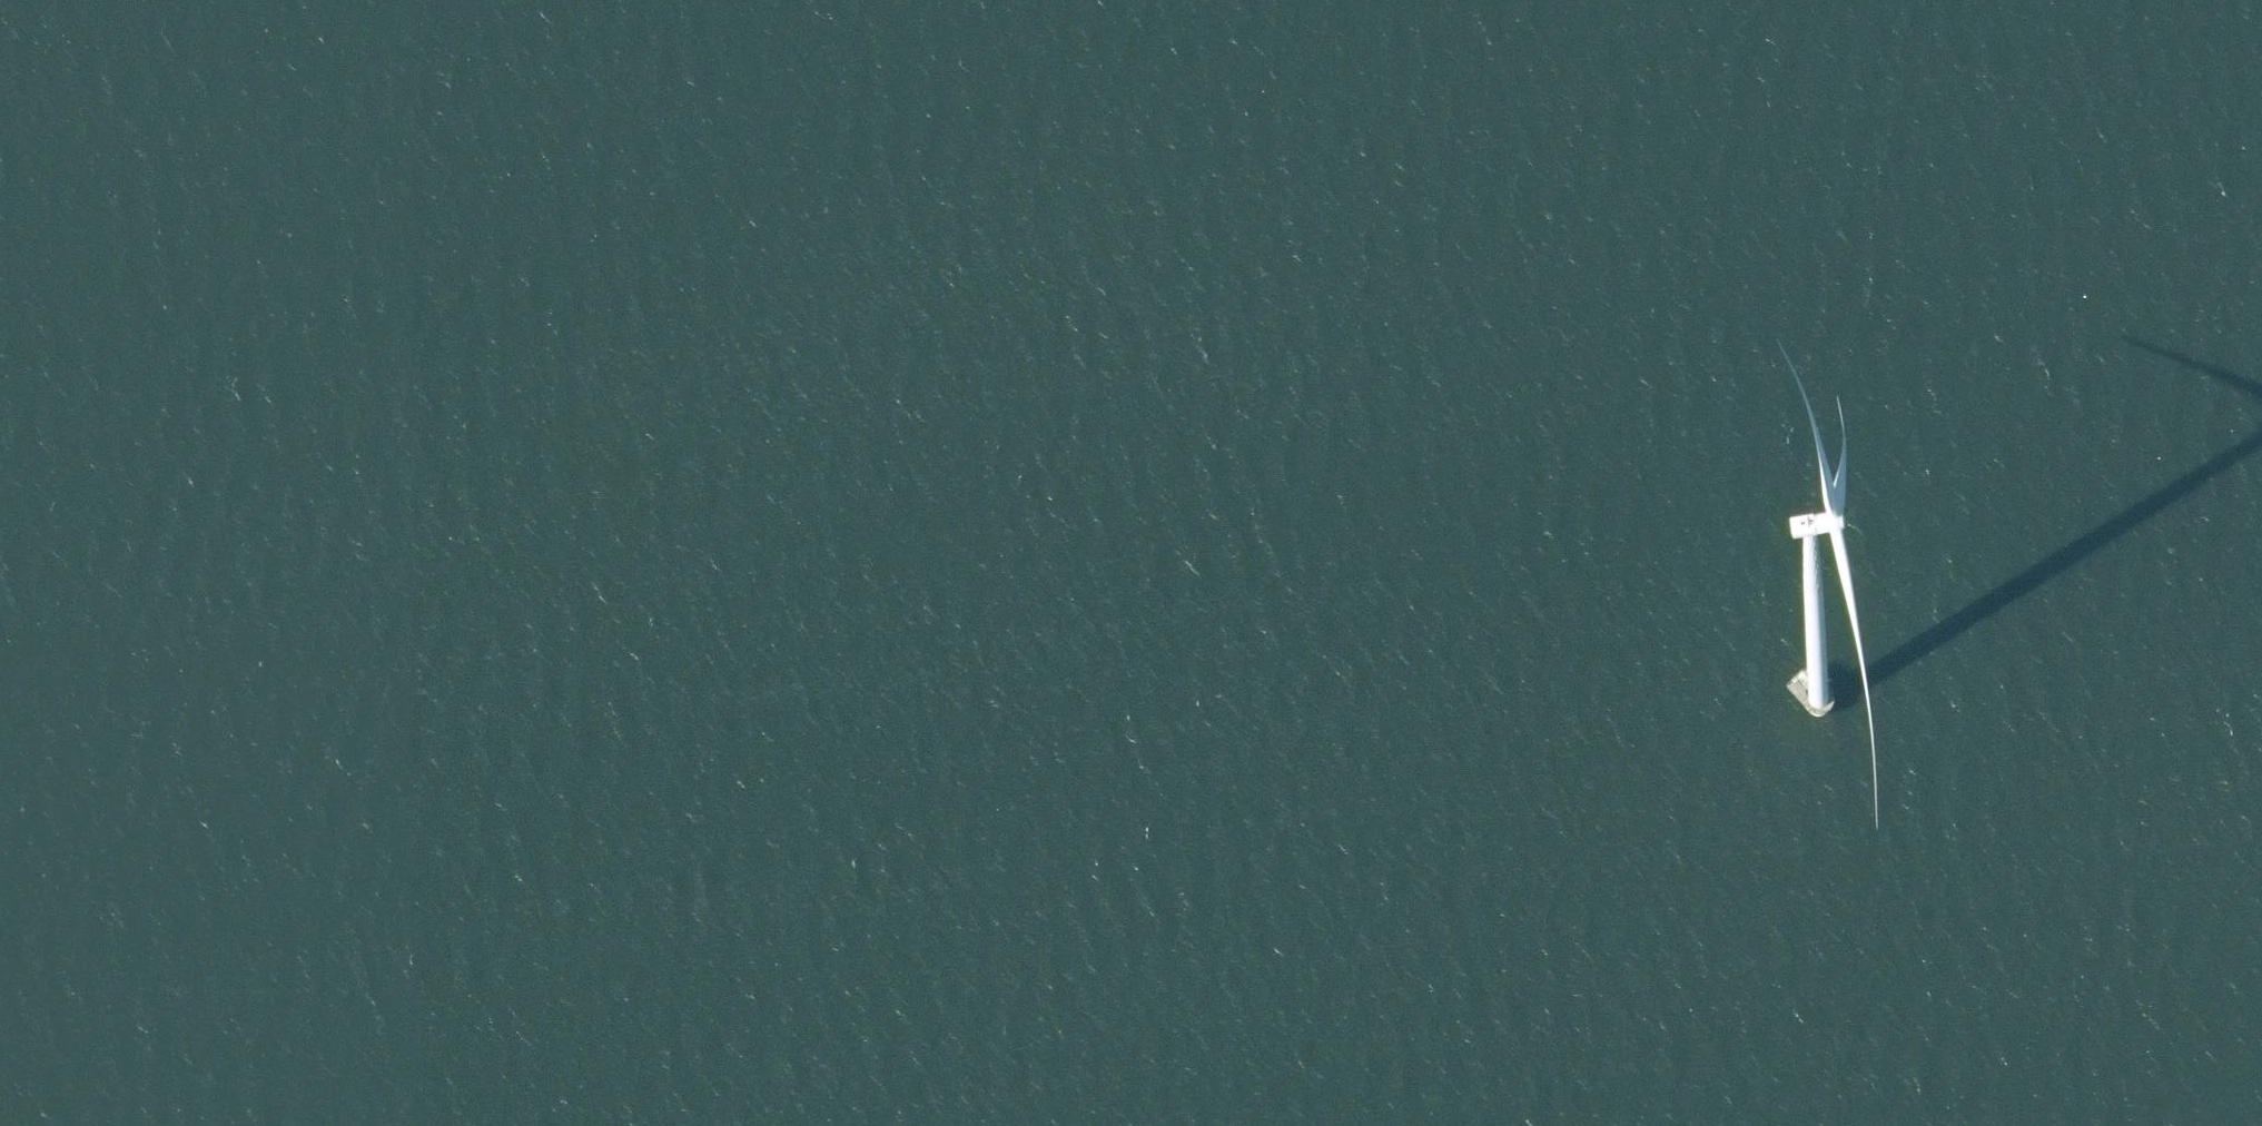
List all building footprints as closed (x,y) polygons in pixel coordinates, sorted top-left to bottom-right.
[(1810,705),(1809,708),(1809,712),(1810,715),(1812,717),(1814,718),(1818,720),(1821,720),(1825,718),(1826,717),(1828,715),(1829,711),(1829,709),(1828,705),(1826,703),(1823,701),(1820,700),(1817,700),(1814,701),(1812,703),(1810,705)]
